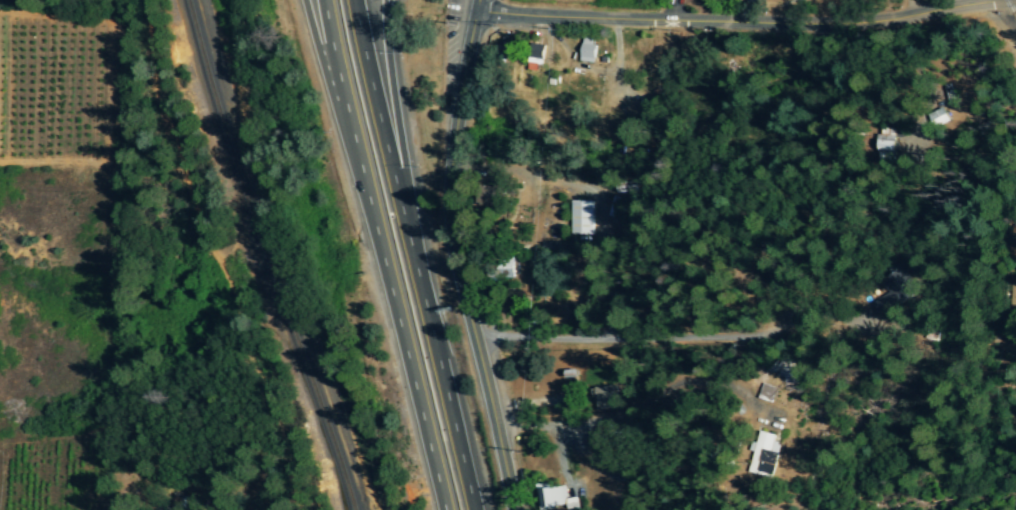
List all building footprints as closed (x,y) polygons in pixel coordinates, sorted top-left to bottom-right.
[(594,63),(596,41),(581,39),(579,62),(594,63)] [(530,58),(542,60),(544,46),(532,44),(530,58)] [(928,115),(934,129),(950,122),(944,108),(928,115)] [(896,129),(878,129),(877,163),(895,163),(896,129)] [(592,202),(570,201),(569,235),(591,236),(592,202)] [(515,278),(515,260),(495,261),(496,278),(515,278)] [(889,294),(872,303),(884,324),(920,303),(901,271),(882,282),(889,294)] [(1007,293),(1008,308),(1015,308),(1015,293),(1007,293)] [(594,387),(596,410),(617,409),(616,386),(594,387)] [(750,473),(774,479),(783,445),(776,443),(778,436),(761,432),(759,443),(754,442),(751,452),(755,453),(750,473)] [(539,508),(566,506),(565,487),(538,488),(539,508)]
